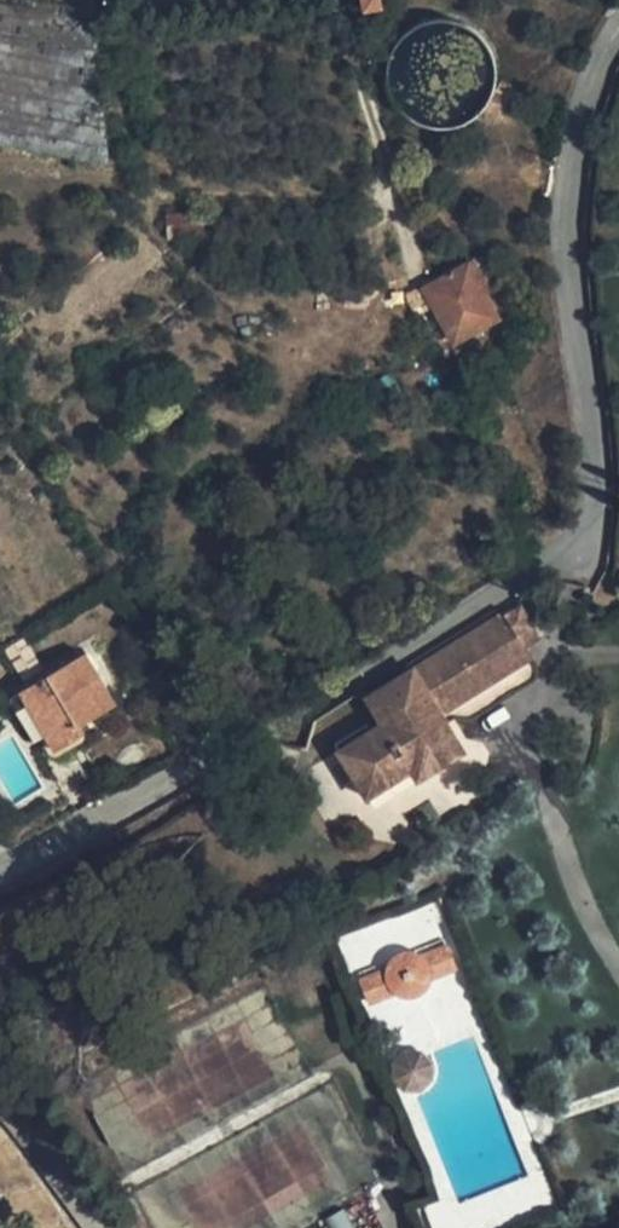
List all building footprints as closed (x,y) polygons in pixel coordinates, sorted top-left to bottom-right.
[(108,165),(92,12),(26,0),(0,0),(0,145),(108,165)] [(359,9),(378,2),(377,0),(356,0),(359,9)] [(396,43),(389,60),(388,77),(393,95),(403,109),(418,120),(435,125),(453,125),(470,119),(484,107),(485,105),(494,91),(498,74),(496,56),(488,39),(475,26),(458,18),(440,16),(423,20),(407,29),(396,43)] [(425,290),(457,343),(496,316),(481,290),(488,286),(470,260),(425,290)] [(518,601),(506,608),(526,641),(540,633),(518,601)] [(462,749),(437,708),(531,651),(526,641),(506,608),(368,692),(371,699),(381,715),(339,740),(370,793),(414,768),(420,777),(462,749)] [(25,637),(3,650),(21,680),(43,668),(25,637)] [(85,653),(19,692),(53,750),(83,731),(79,723),(115,702),(85,653)] [(345,697),(346,709),(371,699),(368,692),(365,683),(345,697)] [(442,945),(417,955),(425,959),(430,966),(433,975),(432,983),(454,974),(442,945)] [(417,955),(409,953),(402,953),(392,958),(386,965),(383,973),(383,982),(386,991),(393,997),(403,1002),(416,1001),(427,994),(432,983),(433,975),(430,966),(425,959),(417,955)] [(371,1007),(393,997),(386,991),(383,982),(383,973),(386,965),(358,976),(371,1007)]
